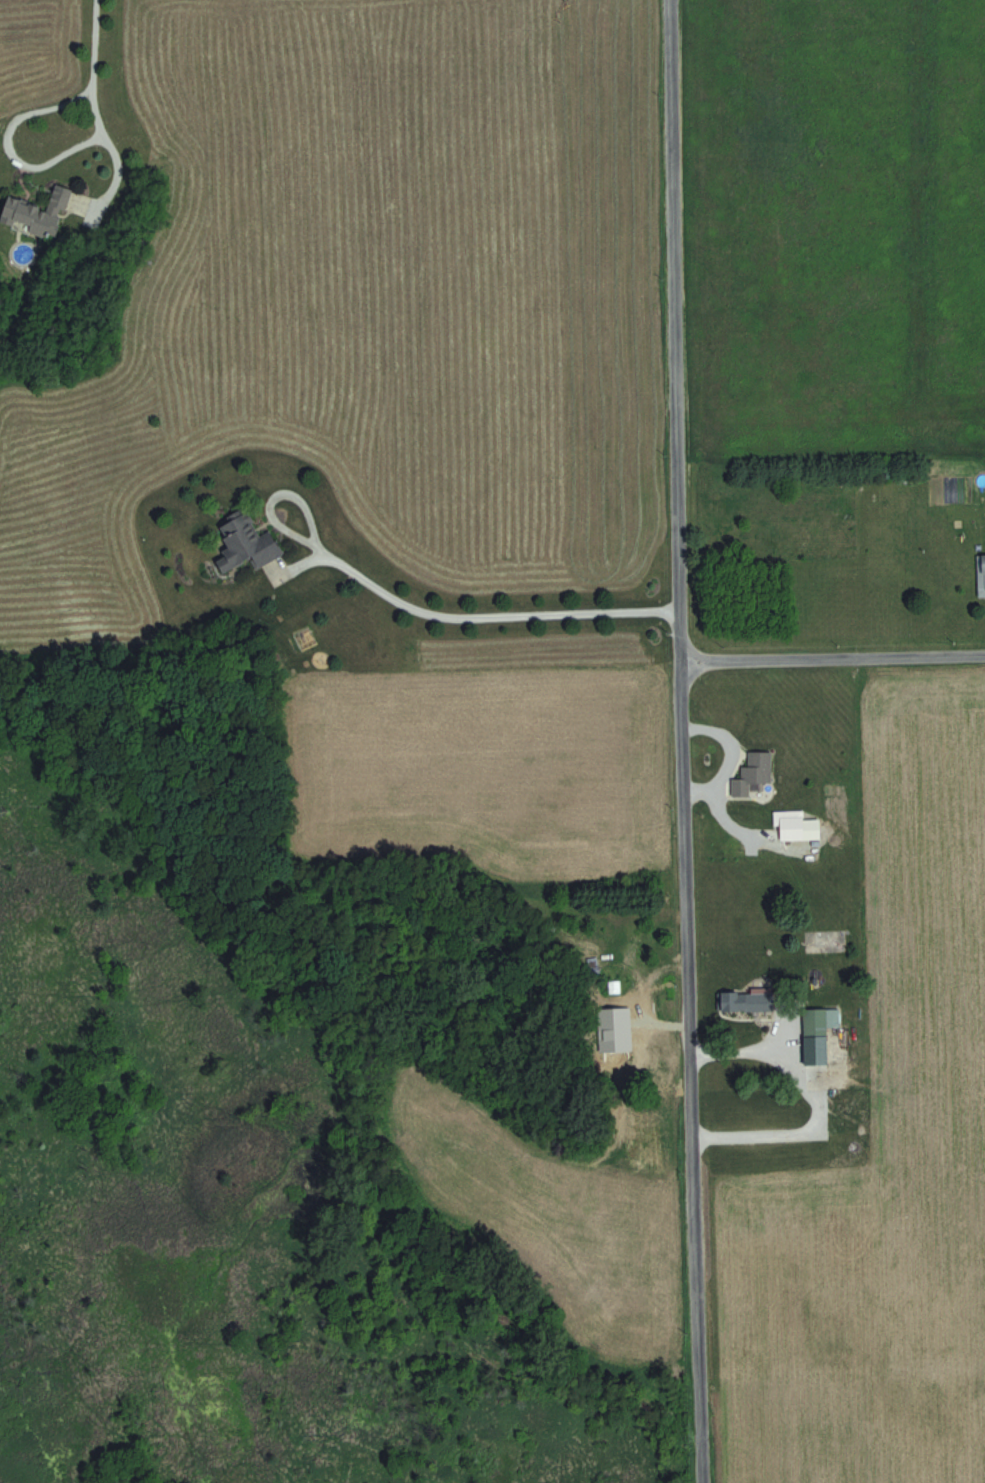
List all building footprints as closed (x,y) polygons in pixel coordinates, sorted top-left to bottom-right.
[(72,189),(55,184),(48,207),(9,196),(2,221),(58,237),(72,189)] [(284,554),(272,529),(261,534),(249,510),(219,525),(231,549),(216,557),(224,572),(254,558),(258,567),(284,554)] [(733,796),(751,796),(751,783),(771,783),(772,751),(749,751),(749,766),(742,766),(742,779),(733,779),(733,796)] [(776,1011),(777,988),(724,988),(724,1011),(776,1011)] [(829,1009),(805,1009),(805,1067),(829,1067),(829,1009)]
